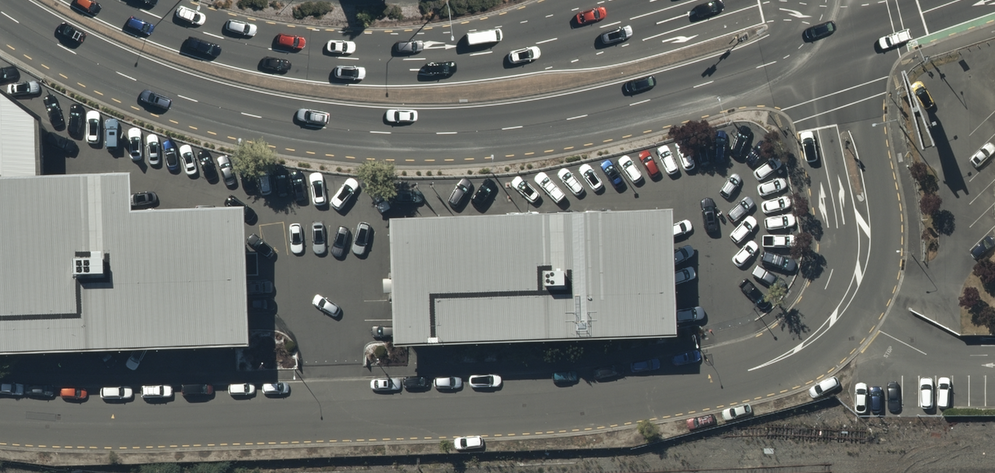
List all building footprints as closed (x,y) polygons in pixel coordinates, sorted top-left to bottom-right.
[(0,183),(0,356),(243,352),(241,208),(128,210),(128,181),(0,183)] [(665,216),(384,224),(388,351),(669,342),(665,216)]
